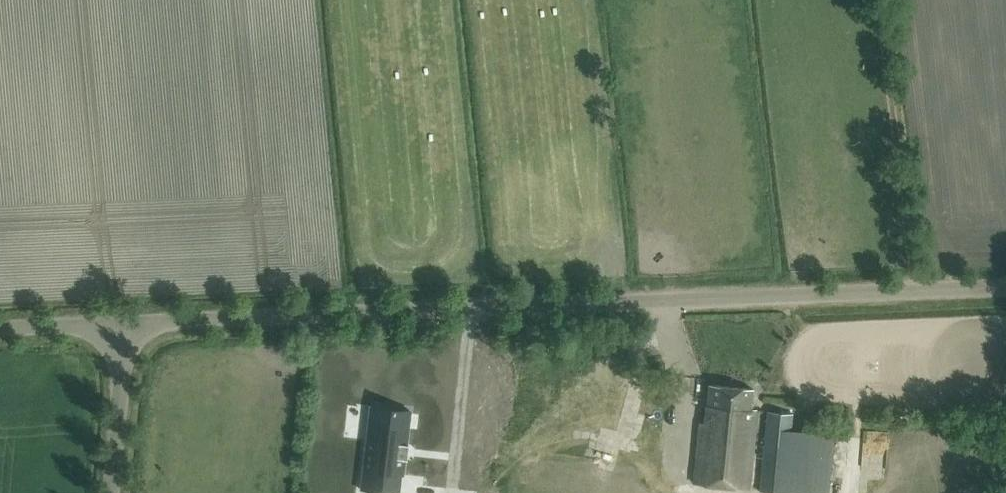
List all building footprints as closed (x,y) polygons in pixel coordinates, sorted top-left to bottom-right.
[(540,395),(552,395),(552,376),(539,377),(540,395)] [(748,489),(748,490),(759,492),(772,492),(800,492),(806,433),(792,430),(793,413),(766,411),(762,453),(752,452),(756,411),(750,410),(752,389),(708,385),(704,423),(700,423),(694,483),(748,489)] [(389,492),(397,492),(399,474),(402,474),(404,459),(407,459),(409,444),(406,444),(409,409),(379,406),(376,440),(368,440),(362,490),(389,492)] [(867,445),(855,444),(856,435),(836,434),(835,492),(866,492),(867,445)]
